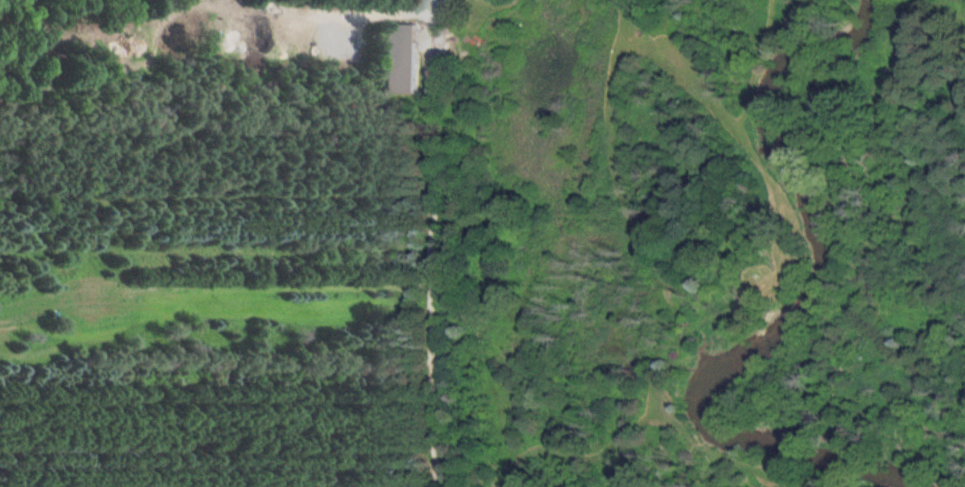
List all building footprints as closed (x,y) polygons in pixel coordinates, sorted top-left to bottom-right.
[(414,24),(377,24),(376,94),(414,94),(414,24)]
